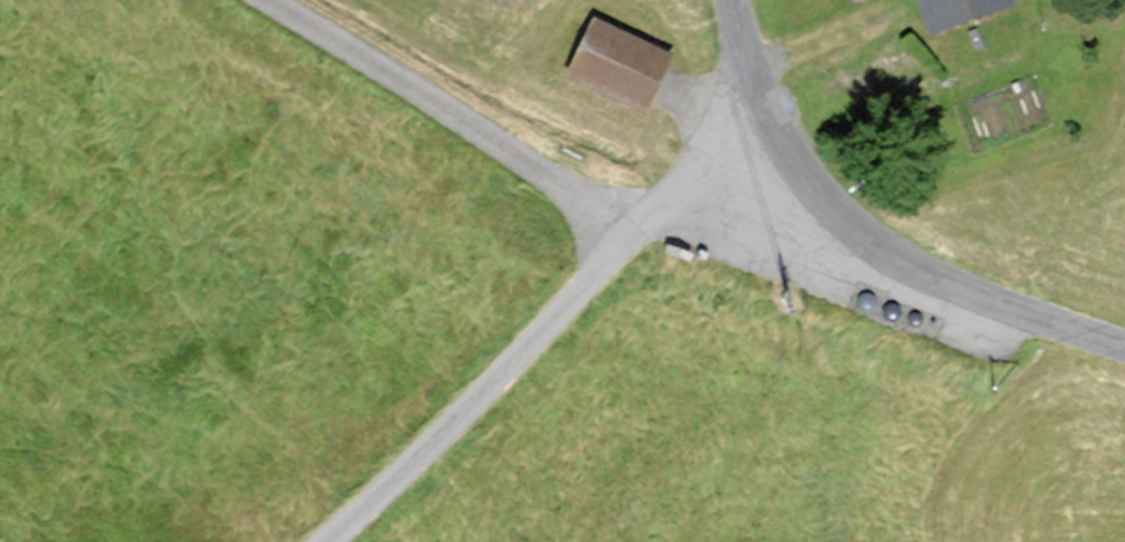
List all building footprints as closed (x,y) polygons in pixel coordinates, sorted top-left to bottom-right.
[(1002,0),(921,0),(932,32),(1005,7),(1002,0)] [(666,59),(597,26),(572,75),(642,109),(666,59)]
